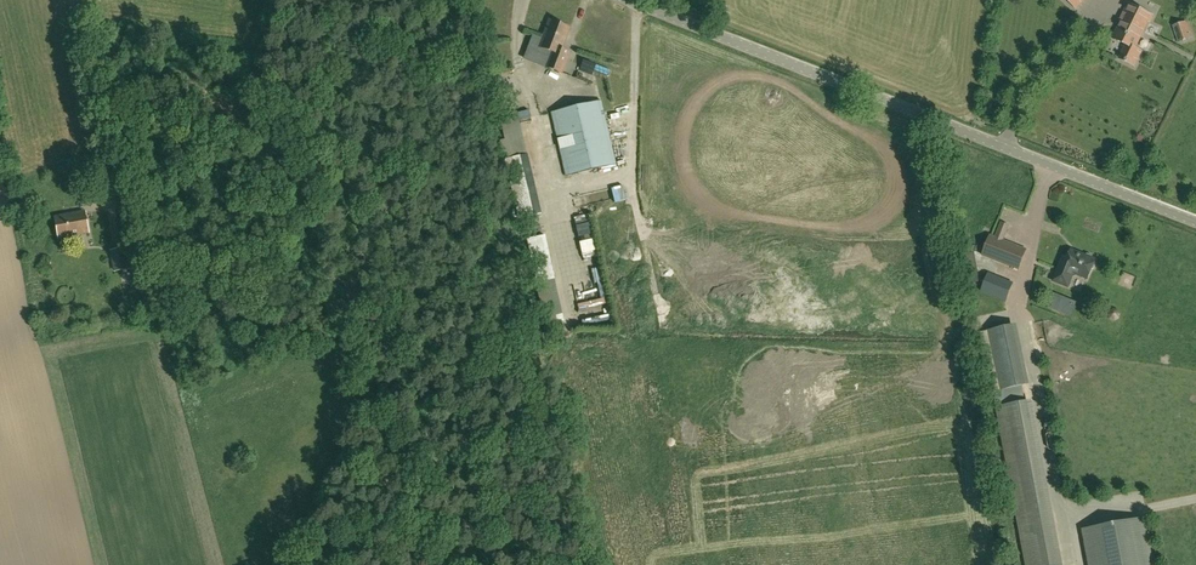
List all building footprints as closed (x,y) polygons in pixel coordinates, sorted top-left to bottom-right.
[(1077,9),(1084,0),(1067,0),(1077,9)] [(1122,22),(1113,39),(1127,45),(1120,59),(1134,66),(1141,52),(1135,49),(1148,21),(1149,22),(1152,16),(1129,5),(1120,21),(1122,22)] [(562,73),(570,53),(561,49),(569,29),(550,21),(540,47),(552,52),(546,67),(562,73)] [(1174,27),(1179,42),(1191,38),(1186,23),(1174,27)] [(566,176),(616,164),(601,100),(551,112),(566,176)] [(526,150),(518,151),(521,178),(529,177),(526,150)] [(517,208),(535,204),(529,180),(511,185),(517,208)] [(59,238),(88,232),(84,212),(55,218),(59,238)] [(715,228),(715,220),(695,219),(695,228),(715,228)] [(1026,249),(1003,239),(1008,226),(1001,223),(996,237),(990,234),(982,255),(1018,269),(1026,249)] [(127,247),(109,250),(113,272),(131,269),(127,247)] [(973,249),(962,250),(964,277),(974,277),(973,249)] [(1076,275),(1087,280),(1091,270),(1094,269),(1096,264),(1094,261),(1095,260),(1093,259),(1092,256),(1087,254),(1085,256),(1072,250),(1068,259),(1063,257),(1053,281),(1068,287),(1072,277),(1076,275)] [(1006,301),(1013,283),(988,273),(981,291),(1006,301)] [(1009,326),(987,331),(1000,390),(1022,385),(1009,326)] [(1024,403),(997,408),(1027,564),(1054,564),(1024,403)] [(1143,519),(1085,529),(1091,564),(1152,564),(1143,519)]
